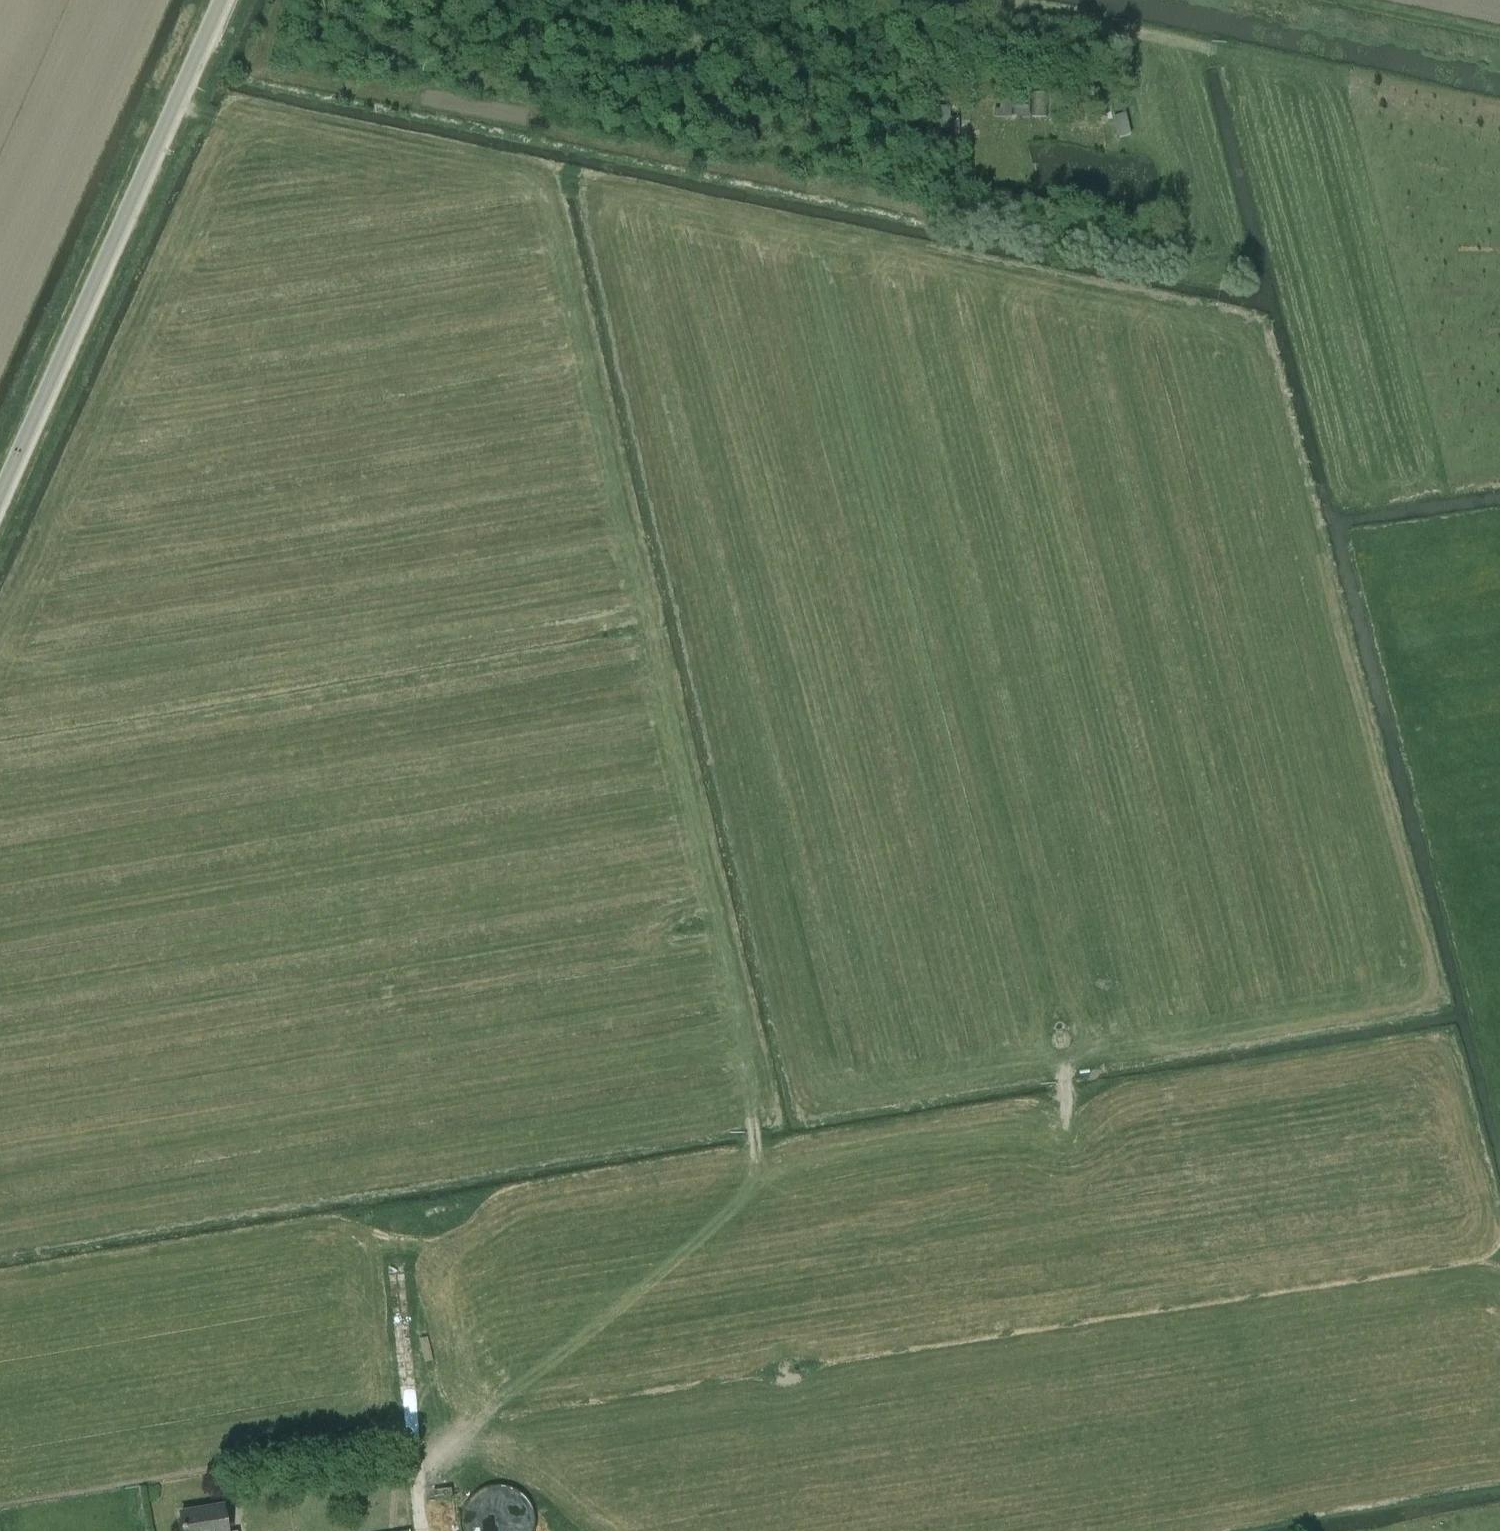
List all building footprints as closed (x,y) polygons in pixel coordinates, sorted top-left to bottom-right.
[(1012,105),(994,105),(994,118),(1012,118),(1012,105)] [(1126,114),(1114,117),(1119,138),(1131,135),(1126,114)] [(931,117),(930,148),(958,150),(959,118),(931,117)] [(469,1530),(527,1530),(539,1506),(491,1483),(469,1530)] [(182,1514),(185,1530),(228,1530),(224,1507),(182,1514)]
